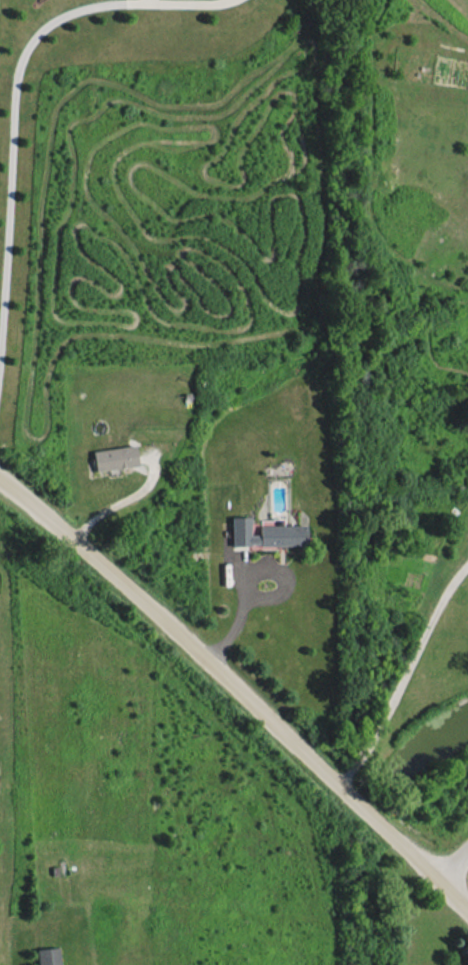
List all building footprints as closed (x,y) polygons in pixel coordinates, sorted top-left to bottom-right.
[(95,472),(137,464),(133,444),(91,452),(95,472)] [(258,526),(258,535),(249,535),(248,516),(230,517),(231,546),(304,545),(304,525),(258,526)] [(38,964),(61,964),(58,946),(36,950),(38,964)]
